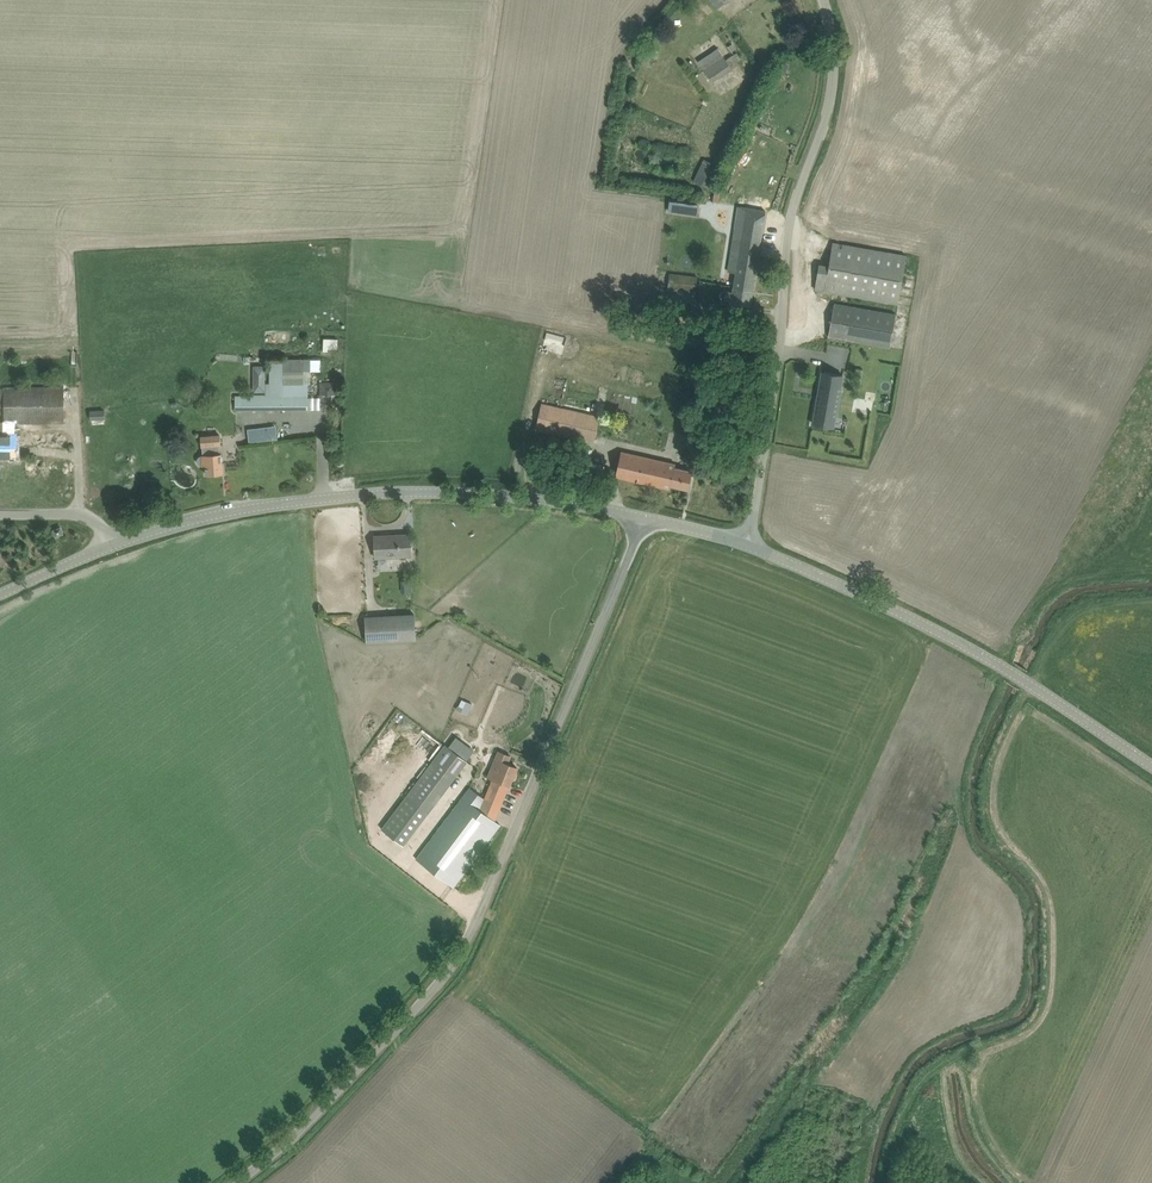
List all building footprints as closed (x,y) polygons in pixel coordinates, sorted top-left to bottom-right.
[(737,48),(733,43),(729,46),(733,51),(737,48)] [(735,71),(724,56),(705,70),(715,85),(735,71)] [(779,73),(785,75),(788,67),(782,65),(779,73)] [(721,166),(704,158),(694,180),(711,187),(721,166)] [(735,228),(733,245),(729,271),(737,272),(734,287),(753,290),(766,211),(739,206),(735,228)] [(898,303),(907,255),(833,242),(829,266),(820,264),(815,289),(898,303)] [(698,277),(684,275),(670,273),(668,288),(696,291),(698,277)] [(751,304),(753,290),(734,287),(733,291),(727,290),(725,300),(732,301),(751,304)] [(896,314),(849,305),(835,303),(829,336),(890,347),(896,314)] [(322,337),(322,349),(336,349),(336,337),(322,337)] [(822,373),(813,425),(834,429),(843,377),(822,373)] [(718,383),(701,379),(698,392),(715,396),(718,383)] [(266,382),(254,382),(254,392),(266,392),(266,382)] [(337,382),(320,382),(320,395),(337,395),(337,382)] [(267,383),(267,395),(308,395),(309,389),(309,383),(267,383)] [(5,387),(5,407),(5,422),(5,434),(0,434),(0,456),(16,456),(16,434),(13,434),(13,422),(65,422),(64,387),(5,387)] [(309,409),(308,395),(267,395),(236,396),(236,410),(309,409)] [(594,441),(596,435),(600,417),(543,404),(537,428),(594,441)] [(290,436),(289,424),(277,425),(278,437),(290,436)] [(220,454),(219,445),(221,445),(220,435),(202,436),(202,446),(203,446),(203,455),(200,456),(199,457),(198,458),(198,460),(198,461),(198,463),(199,464),(200,464),(201,465),(204,465),(206,465),(207,474),(223,473),(222,454),(220,454)] [(589,470),(593,449),(580,446),(576,468),(589,470)] [(616,476),(670,489),(671,485),(689,489),(693,471),(675,467),(676,463),(621,451),(616,476)] [(61,527),(54,530),(57,535),(63,533),(61,527)] [(376,557),(411,555),(410,533),(375,535),(376,557)] [(367,619),(367,616),(366,617),(368,642),(368,639),(415,637),(415,639),(416,639),(415,614),(414,614),(414,616),(367,619)] [(482,741),(493,743),(496,729),(485,727),(482,741)] [(467,761),(464,759),(453,751),(445,745),(435,759),(456,775),(467,761)] [(510,785),(517,767),(508,763),(512,755),(499,750),(487,777),(493,780),(485,798),(471,787),(417,859),(454,887),(501,824),(495,820),(510,785)] [(382,829),(403,844),(428,811),(407,796),(382,829)]
